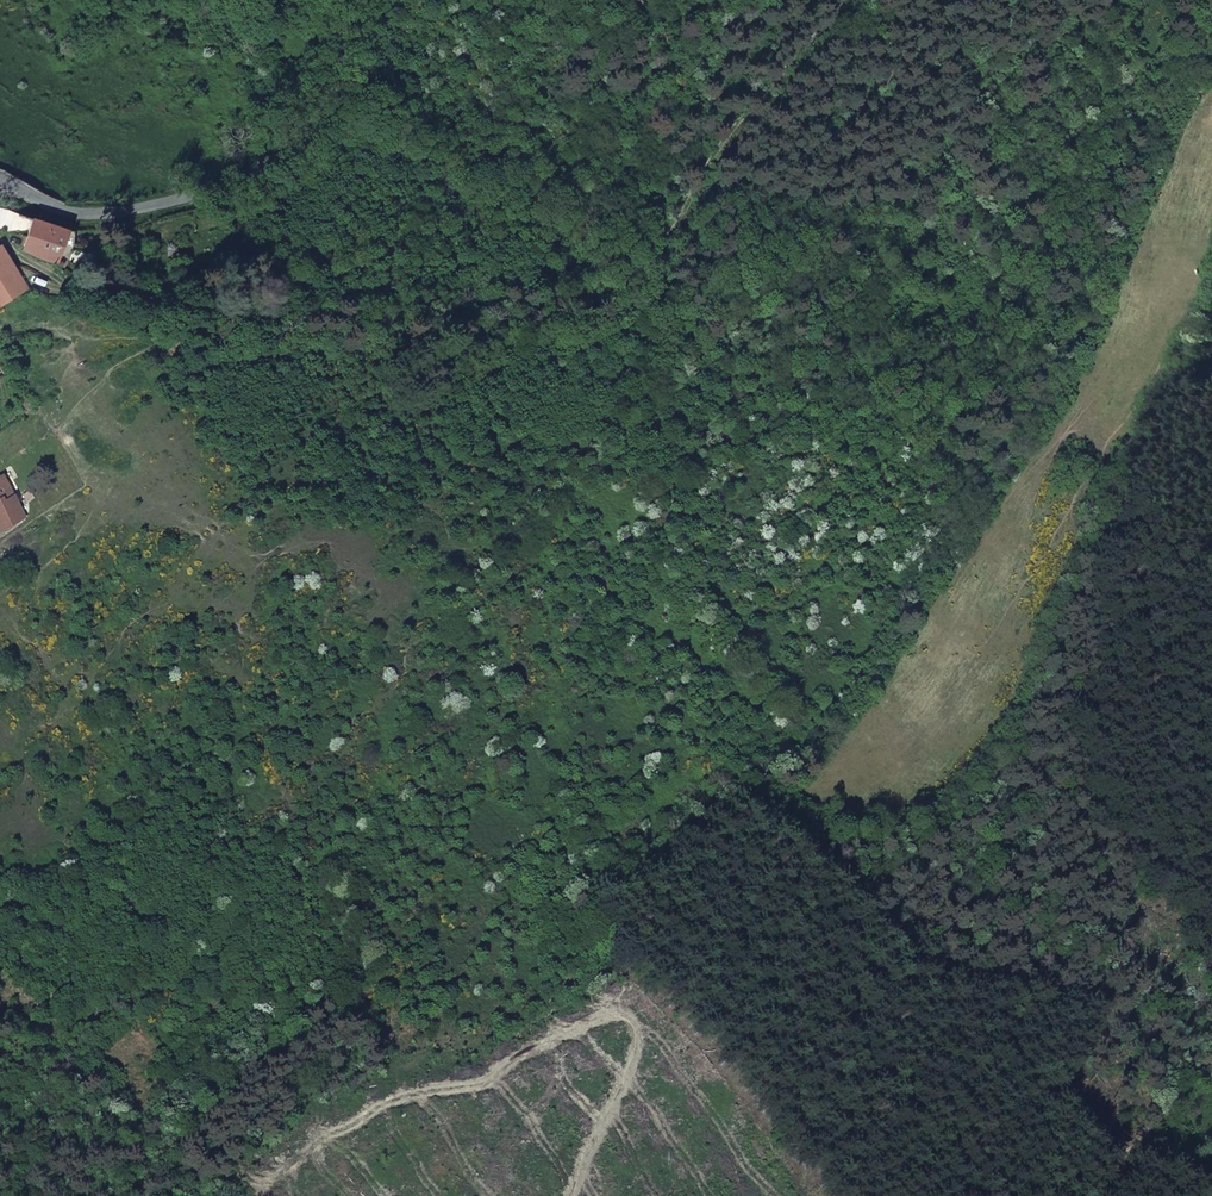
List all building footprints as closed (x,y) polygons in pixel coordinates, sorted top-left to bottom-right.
[(26,239),(32,220),(0,209),(0,231),(26,239)] [(32,220),(26,239),(24,246),(39,258),(49,261),(56,264),(65,232),(32,220)] [(9,320),(27,311),(18,296),(25,291),(11,265),(0,248),(0,318),(9,320)] [(24,518),(1,478),(4,477),(0,472),(0,535),(24,518)]
